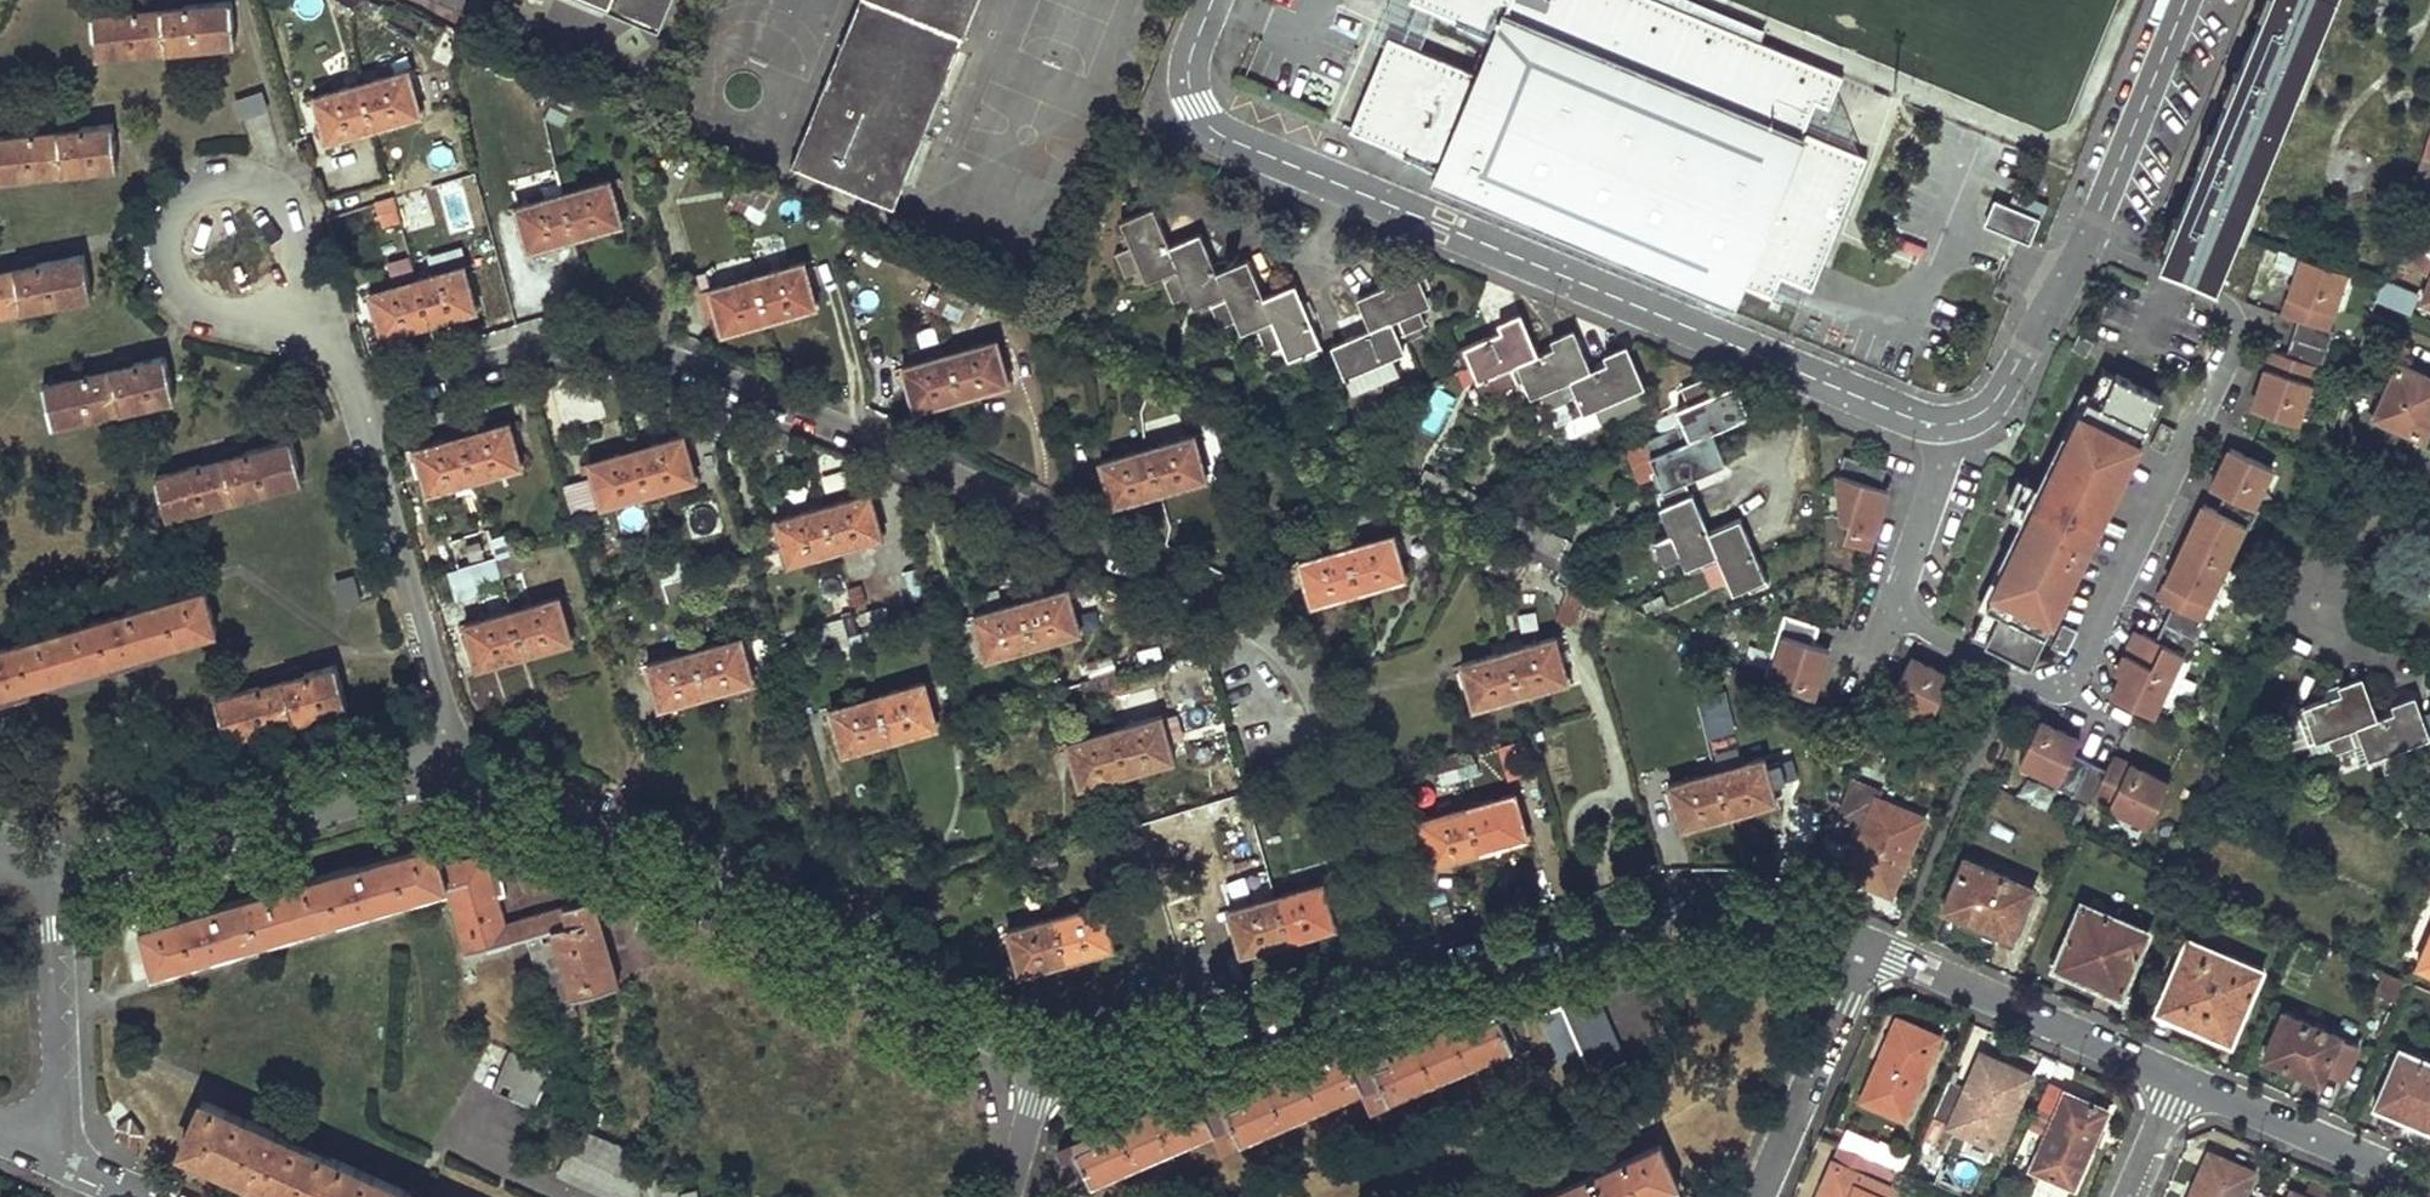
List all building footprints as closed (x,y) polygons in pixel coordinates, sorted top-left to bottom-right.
[(234,42),(230,0),(210,0),(91,13),(95,56),(234,42)] [(659,27),(670,0),(595,0),(659,27)] [(795,161),(892,201),(974,0),(861,0),(795,161)] [(1348,128),(1438,165),(1434,176),(1732,300),(1739,284),(1797,308),(1806,287),(1810,289),(1865,156),(1857,153),(1833,93),(1841,74),(1760,40),(1765,28),(1699,0),(1387,0),(1371,37),(1383,42),(1348,128)] [(2159,259),(2216,283),(2332,0),(2266,0),(2159,259)] [(373,126),(420,113),(407,70),(361,84),(373,126)] [(548,104),(554,91),(537,83),(531,95),(548,104)] [(327,140),(373,126),(361,84),(314,97),(327,140)] [(235,94),(240,113),(268,107),(264,88),(235,94)] [(565,112),(571,99),(554,91),(548,104),(565,112)] [(116,164),(110,122),(0,135),(0,179),(116,164)] [(2420,170),(2429,174),(2429,146),(2420,170)] [(561,191),(573,235),(621,222),(608,178),(561,191)] [(416,205),(411,189),(392,195),(396,210),(416,205)] [(513,204),(525,248),(573,235),(561,191),(513,204)] [(396,210),(392,195),(373,201),(377,216),(396,210)] [(2001,234),(2034,248),(2044,223),(2011,210),(2001,205),(1990,230),(2001,234)] [(1156,262),(1160,273),(1176,266),(1168,245),(1160,226),(1152,207),(1121,220),(1132,246),(1116,253),(1125,275),(1156,262)] [(1203,287),(1208,300),(1223,294),(1215,272),(1206,253),(1198,233),(1168,245),(1176,266),(1160,273),(1172,300),(1203,287)] [(2399,234),(2396,248),(2415,257),(2429,272),(2429,248),(2399,234)] [(90,295),(83,252),(0,268),(0,312),(90,295)] [(2254,408),(2296,422),(2314,364),(2328,368),(2340,331),(2326,326),(2344,270),(2301,257),(2283,314),(2297,318),(2286,354),(2272,350),(2254,408)] [(1251,314),(1256,326),(1272,319),(1262,297),(1246,259),(1215,272),(1223,294),(1208,300),(1219,327),(1251,314)] [(802,261),(753,276),(767,319),(815,304),(802,261)] [(429,322),(476,308),(463,264),(415,278),(429,322)] [(1385,283),(1356,296),(1369,328),(1390,320),(1397,336),(1425,324),(1419,309),(1430,304),(1416,271),(1385,283)] [(707,289),(720,332),(767,319),(753,276),(707,289)] [(381,336),(429,322),(415,278),(368,292),(381,336)] [(2417,291),(2385,278),(2379,299),(2409,311),(2417,291)] [(951,289),(933,280),(928,292),(946,300),(951,289)] [(1295,341),(1302,359),(1322,350),(1308,316),(1295,284),(1262,297),(1272,319),(1256,326),(1267,353),(1295,341)] [(970,298),(951,289),(946,300),(964,309),(970,298)] [(1476,380),(1536,355),(1519,312),(1495,322),(1498,331),(1455,349),(1463,369),(1470,365),(1476,380)] [(1390,320),(1369,328),(1349,337),(1330,346),(1350,393),(1398,372),(1391,356),(1404,351),(1397,336),(1390,320)] [(1540,391),(1590,370),(1571,328),(1559,333),(1549,337),(1553,347),(1536,355),(1476,380),(1471,382),(1479,399),(1521,381),(1528,396),(1540,391)] [(2079,332),(2071,347),(2086,355),(2093,341),(2079,332)] [(960,396),(1006,383),(994,339),(948,352),(960,396)] [(1605,362),(1590,370),(1540,391),(1558,429),(1566,433),(1577,433),(1646,404),(1639,389),(1644,387),(1624,343),(1612,349),(1602,353),(1605,362)] [(914,409),(960,396),(948,352),(902,365),(914,409)] [(164,354),(41,382),(50,424),(174,396),(164,354)] [(2426,438),(2429,428),(2429,376),(2399,362),(2375,417),(2426,438)] [(2088,397),(2102,404),(2116,373),(2102,367),(2088,397)] [(2110,483),(2153,392),(2116,373),(2102,404),(2088,397),(2073,429),(2087,435),(2052,508),(2050,506),(2031,545),(2034,546),(2018,581),(2004,575),(1989,606),(2002,613),(1989,643),(2026,660),(2069,570),(2110,483)] [(1689,440),(1710,431),(1750,414),(1735,381),(1710,392),(1703,377),(1681,387),(1688,402),(1675,408),(1682,424),(1689,440)] [(1152,387),(1134,378),(1128,389),(1146,398),(1152,387)] [(1170,396),(1152,387),(1146,398),(1165,407),(1170,396)] [(2119,486),(2162,396),(2153,392),(2110,483),(2119,486)] [(472,479),(521,467),(509,421),(460,434),(472,479)] [(1689,440),(1682,424),(1656,435),(1669,467),(1658,472),(1665,489),(1724,463),(1716,447),(1710,431),(1689,440)] [(647,492),(695,479),(682,433),(635,446),(647,492)] [(424,492),(472,479),(460,434),(412,447),(424,492)] [(1159,492),(1207,479),(1194,435),(1147,447),(1159,492)] [(154,476),(165,517),(302,481),(291,439),(154,476)] [(600,505),(647,492),(635,446),(588,459),(600,505)] [(1111,505),(1159,492),(1147,447),(1099,460),(1111,505)] [(2142,632),(2131,656),(2121,676),(2112,696),(2150,714),(2180,652),(2193,658),(2210,623),(2197,616),(2241,523),(2255,529),(2263,511),(2250,504),(2268,465),(2230,447),(2211,487),(2224,494),(2217,510),(2203,503),(2158,599),(2171,605),(2155,638),(2142,632)] [(1363,450),(1356,465),(1374,474),(1381,458),(1363,450)] [(1868,546),(1877,518),(1870,515),(1880,485),(1886,467),(1844,454),(1838,474),(1842,522),(1848,524),(1844,538),(1868,546)] [(1350,482),(1332,473),(1325,487),(1343,496),(1350,482)] [(1368,491),(1350,482),(1343,496),(1361,504),(1368,491)] [(1870,515),(1877,518),(1887,488),(1880,485),(1870,515)] [(833,548),(879,535),(867,493),(821,506),(833,548)] [(1695,549),(1700,561),(1716,554),(1707,532),(1698,512),(1690,494),(1659,507),(1670,533),(1654,540),(1664,562),(1695,549)] [(786,561),(833,548),(821,506),(775,518),(786,561)] [(1716,554),(1700,561),(1711,587),(1735,577),(1740,589),(1764,579),(1752,551),(1738,519),(1707,532),(1716,554)] [(495,557),(521,550),(515,528),(489,536),(495,557)] [(1357,589),(1404,576),(1392,533),(1345,546),(1357,589)] [(470,564),(495,557),(489,536),(464,543),(470,564)] [(1310,602),(1357,589),(1345,546),(1298,559),(1310,602)] [(521,550),(495,557),(501,576),(527,569),(521,550)] [(674,581),(698,574),(692,554),(668,561),(674,581)] [(495,557),(470,564),(475,584),(501,576),(495,557)] [(649,588),(674,581),(668,561),(643,568),(649,588)] [(2035,664),(2077,574),(2069,570),(2026,660),(2035,664)] [(333,578),(342,605),(362,598),(353,571),(333,578)] [(679,599),(703,592),(698,574),(674,581),(679,599)] [(654,606),(679,599),(674,581),(649,588),(654,606)] [(1065,587),(1019,601),(1032,644),(1078,631),(1065,587)] [(0,649),(0,700),(9,698),(8,693),(131,657),(132,662),(158,655),(157,649),(215,633),(204,590),(0,649)] [(522,654),(570,640),(557,595),(509,609),(522,654)] [(1665,595),(1647,603),(1650,608),(1656,606),(1659,612),(1670,607),(1665,595)] [(1019,601),(974,614),(987,658),(1032,644),(1019,601)] [(864,611),(871,631),(885,626),(879,606),(864,611)] [(1989,606),(1975,636),(1989,643),(2002,613),(1989,606)] [(473,667),(522,654),(509,609),(461,622),(473,667)] [(1828,648),(1813,643),(1820,625),(1785,613),(1778,632),(1784,634),(1767,681),(1811,696),(1828,648)] [(834,642),(859,634),(853,614),(828,622),(834,642)] [(2078,631),(2063,624),(2052,647),(2066,654),(2078,631)] [(871,631),(860,634),(866,653),(891,645),(885,626),(871,631)] [(1556,633),(1509,647),(1522,691),(1569,677),(1556,633)] [(859,634),(834,642),(840,661),(866,653),(860,634),(859,634)] [(705,692),(751,678),(738,635),(692,649),(705,692)] [(1509,647),(1462,661),(1475,705),(1522,691),(1509,647)] [(659,706),(705,692),(692,649),(646,663),(659,706)] [(2121,676),(2131,656),(2125,653),(2116,673),(2121,676)] [(1962,699),(1945,690),(1951,676),(1911,657),(1891,699),(1930,718),(1927,724),(1946,732),(1962,699)] [(336,664),(215,699),(227,739),(347,704),(336,664)] [(2362,719),(2381,713),(2370,680),(2300,703),(2309,730),(2325,725),(2332,745),(2367,733),(2362,719)] [(888,739),(935,726),(923,682),(876,695),(888,739)] [(1696,695),(1708,737),(1737,729),(1724,687),(1696,695)] [(840,752),(888,739),(876,695),(828,708),(840,752)] [(2362,719),(2367,733),(2372,748),(2382,745),(2388,764),(2412,756),(2406,738),(2429,730),(2429,722),(2422,699),(2381,713),(2362,719)] [(1157,715),(1111,728),(1123,773),(1170,760),(1157,715)] [(2079,739),(2040,720),(2020,762),(2058,781),(2056,786),(2074,795),(2090,761),(2073,753),(2079,739)] [(1111,728),(1065,741),(1077,786),(1123,773),(1111,728)] [(1496,741),(1496,773),(1529,773),(1529,740),(1496,741)] [(1473,747),(1454,753),(1458,766),(1478,760),(1473,747)] [(1454,753),(1435,758),(1439,772),(1458,766),(1454,753)] [(1765,753),(1717,767),(1731,811),(1778,797),(1765,753)] [(2107,770),(2090,761),(2074,795),(2092,804),(2095,798),(2140,820),(2160,778),(2114,756),(2107,770)] [(1717,767),(1670,781),(1683,825),(1731,811),(1717,767)] [(1883,790),(1854,777),(1837,817),(1863,828),(1844,872),(1891,892),(1924,816),(1880,797),(1883,790)] [(1263,788),(1245,794),(1252,814),(1269,809),(1263,788)] [(1515,790),(1469,804),(1482,847),(1528,833),(1515,790)] [(1245,794),(1228,799),(1234,820),(1252,814),(1245,794)] [(1469,804),(1422,818),(1435,861),(1482,847),(1469,804)] [(464,953),(523,937),(518,918),(505,922),(497,896),(505,894),(493,847),(482,841),(477,854),(439,865),(432,843),(139,929),(152,973),(195,958),(197,963),(259,945),(257,940),(340,916),(342,921),(403,903),(401,898),(444,885),(464,953)] [(1054,847),(1035,851),(1042,878),(1060,873),(1054,847)] [(1970,859),(1947,910),(2016,940),(2038,890),(1970,859)] [(1318,881),(1272,895),(1285,939),(1331,926),(1318,881)] [(1272,895),(1226,908),(1240,953),(1285,939),(1272,895)] [(562,967),(571,999),(618,985),(591,896),(518,918),(523,937),(550,929),(562,967)] [(1101,903),(1054,916),(1066,959),(1113,946),(1101,903)] [(2152,932),(2088,903),(2062,960),(2103,978),(2100,985),(2123,996),(2152,932)] [(1054,916),(1007,929),(1019,972),(1066,959),(1054,916)] [(2429,969),(2429,941),(2420,965),(2429,969)] [(2199,1031),(2235,1046),(2267,972),(2232,956),(2228,965),(2188,948),(2164,1003),(2204,1020),(2199,1031)] [(537,974),(550,1019),(575,1011),(571,999),(562,967),(537,974)] [(2375,992),(2397,999),(2404,976),(2383,969),(2375,992)] [(1572,1082),(1626,1059),(1595,987),(1541,1011),(1572,1082)] [(1193,1089),(1057,1146),(1062,1159),(1078,1153),(1091,1182),(1213,1129),(1223,1150),(1363,1089),(1371,1106),(1511,1045),(1499,1017),(1514,1010),(1508,998),(1386,1051),(1345,1046),(1239,1091),(1193,1089)] [(1897,1012),(1859,1095),(1904,1116),(1942,1033),(1897,1012)] [(2364,1045),(2288,1014),(2268,1061),(2326,1085),(2330,1074),(2349,1082),(2364,1045)] [(551,1069),(510,1050),(492,1090),(534,1108),(551,1069)] [(1996,1147),(2029,1074),(1981,1052),(1965,1088),(1950,1081),(1933,1119),(1996,1147)] [(2402,1052),(2376,1107),(2429,1132),(2429,1064),(2402,1052)] [(2107,1110),(2047,1082),(2028,1124),(2043,1131),(2027,1166),(2071,1186),(2107,1110)] [(200,1100),(177,1151),(282,1196),(418,1196),(200,1100)] [(1847,1122),(1840,1137),(1888,1160),(1901,1165),(1910,1146),(1879,1133),(1878,1136),(1847,1122)] [(635,1176),(644,1157),(576,1126),(553,1175),(603,1196),(605,1196),(607,1194),(615,1196),(640,1196),(635,1176)] [(1840,1137),(1818,1185),(1824,1188),(1819,1196),(1889,1196),(1895,1184),(1864,1170),(1867,1162),(1883,1170),(1888,1160),(1840,1137)] [(1677,1183),(1658,1141),(1534,1196),(1647,1196),(1677,1183)] [(2256,1173),(2212,1152),(2191,1196),(2245,1196),(2256,1173)] [(694,1190),(676,1195),(673,1182),(656,1186),(653,1172),(635,1176),(640,1196),(696,1196),(694,1190)] [(1946,1196),(1971,1196),(1951,1188),(1946,1196)]
